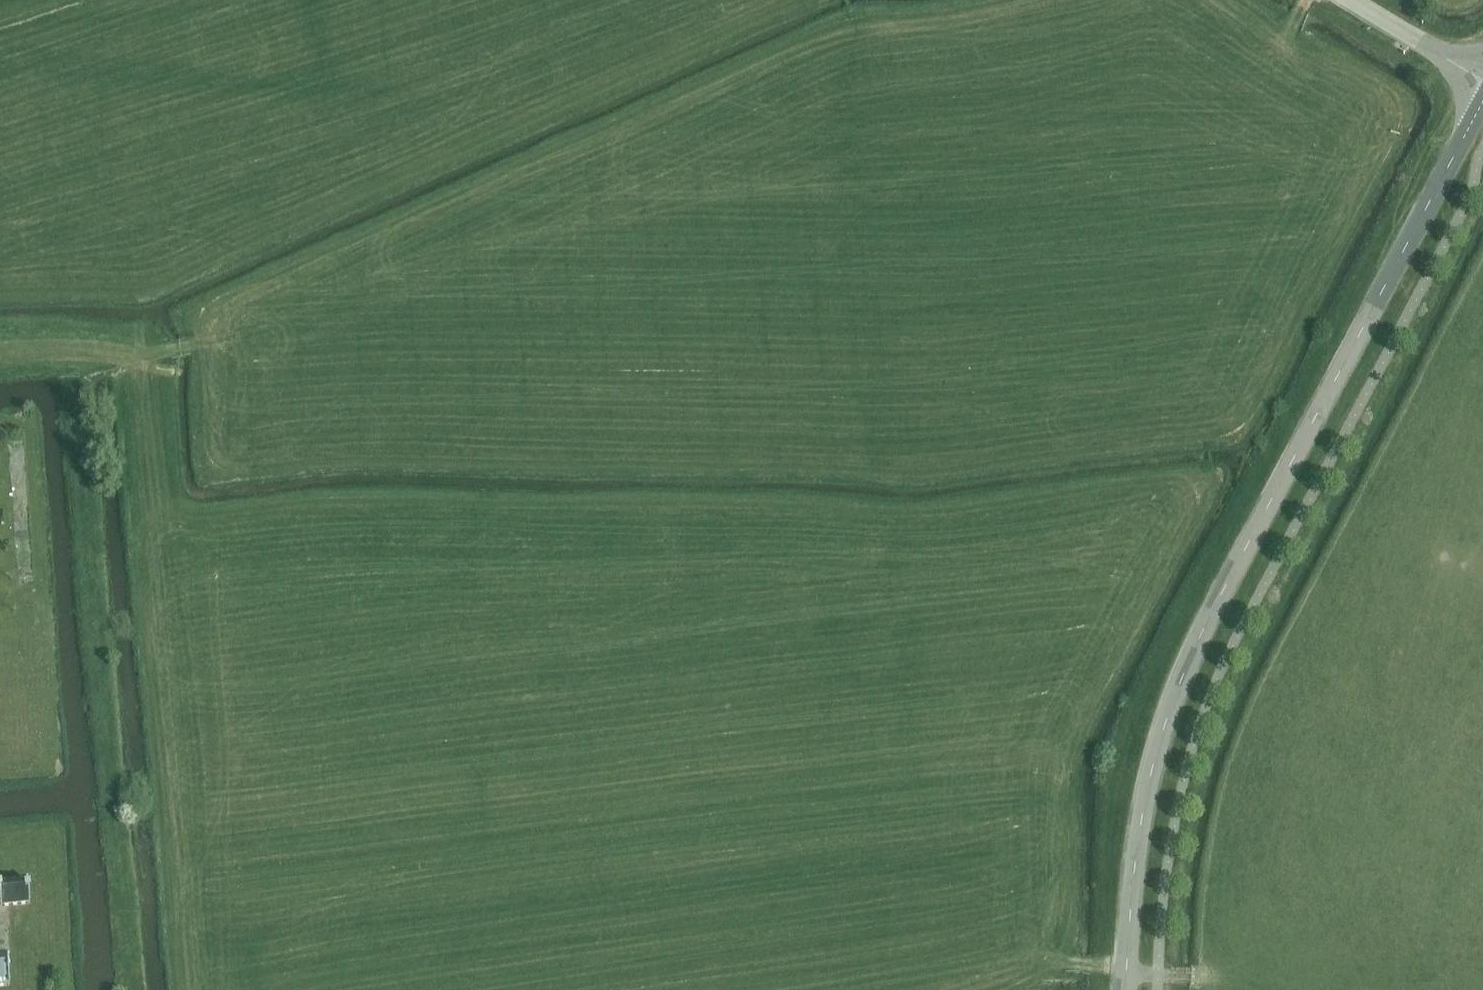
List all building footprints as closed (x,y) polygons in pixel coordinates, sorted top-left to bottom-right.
[(1,910),(1,906),(5,906),(30,903),(27,879),(0,882),(0,910),(1,910)] [(10,985),(6,954),(0,955),(0,986),(10,985)]
